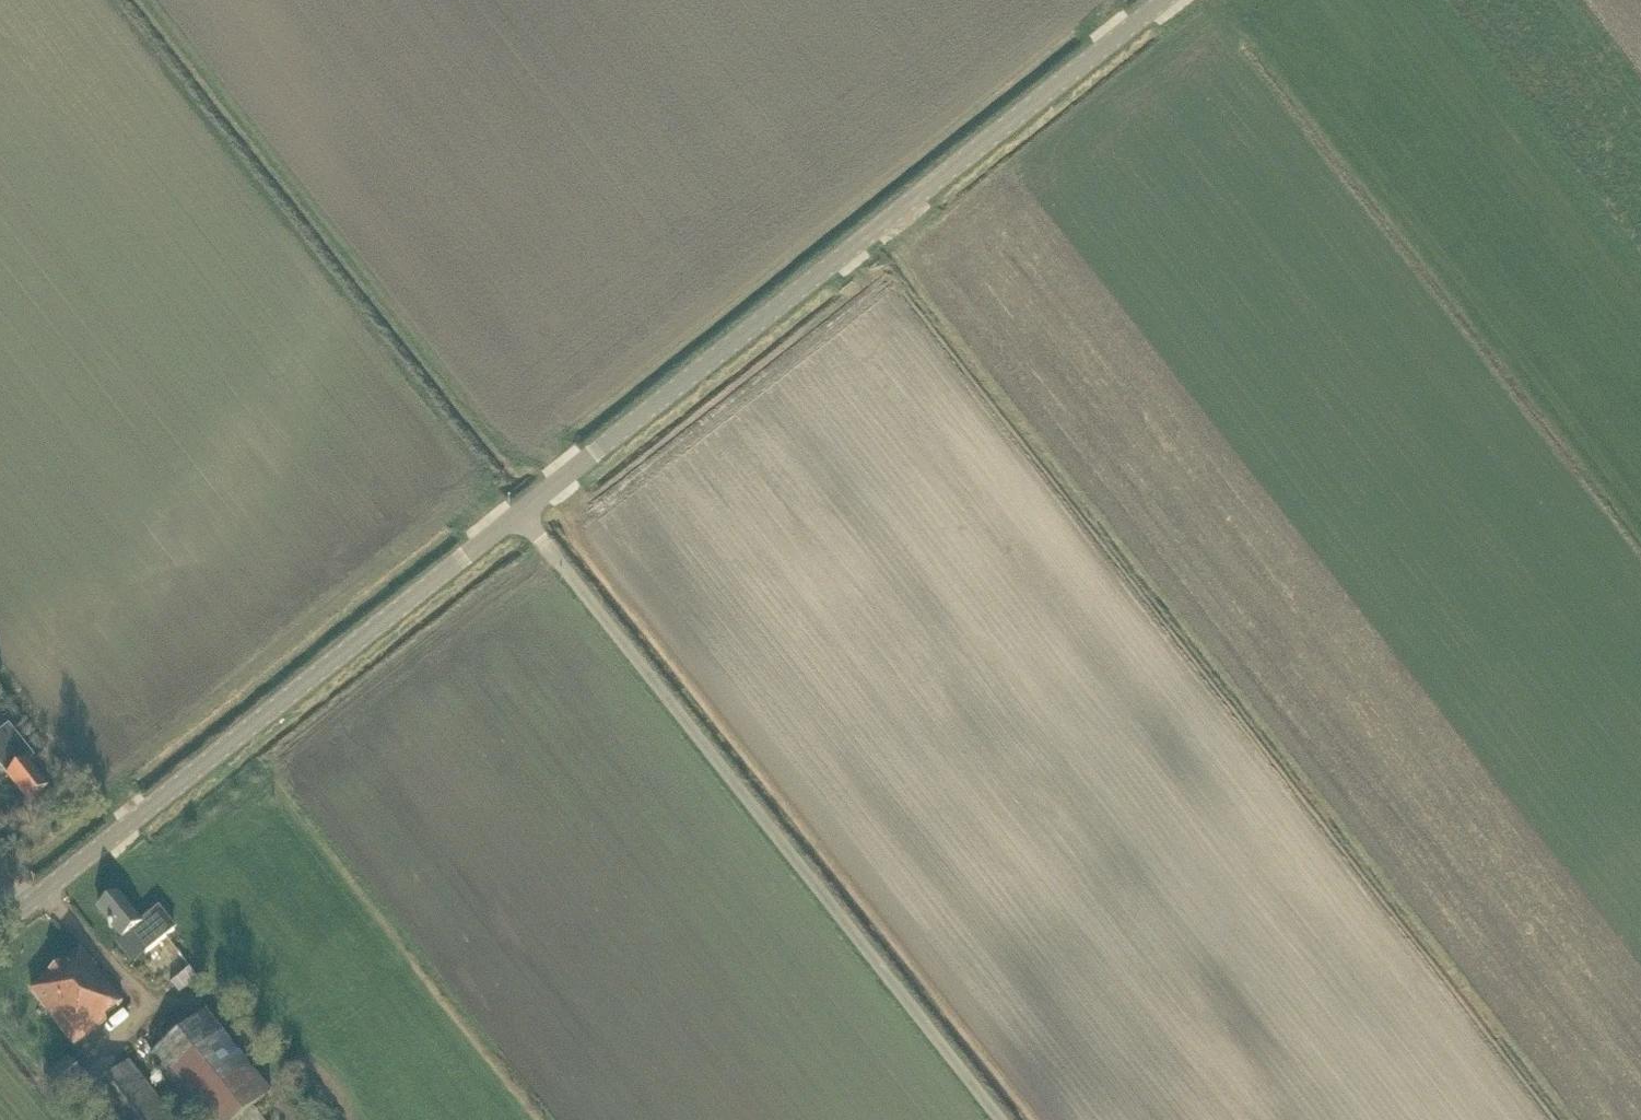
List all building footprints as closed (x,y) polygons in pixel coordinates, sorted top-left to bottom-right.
[(34,760),(9,729),(0,736),(0,767),(30,805),(47,791),(27,765),(34,760)] [(117,897),(99,911),(123,940),(130,935),(146,955),(174,933),(175,932),(157,911),(156,912),(140,925),(117,897)] [(105,1020),(122,1006),(81,954),(31,993),(75,1048),(107,1022),(105,1020)] [(147,963),(157,977),(170,969),(160,954),(147,963)] [(185,974),(169,986),(177,996),(193,984),(185,974)] [(198,1119),(262,1119),(255,1111),(273,1097),(208,1014),(151,1059),(198,1119)] [(68,1098),(86,1084),(68,1062),(50,1076),(68,1098)] [(128,1065),(86,1099),(102,1119),(171,1119),(128,1065)]
